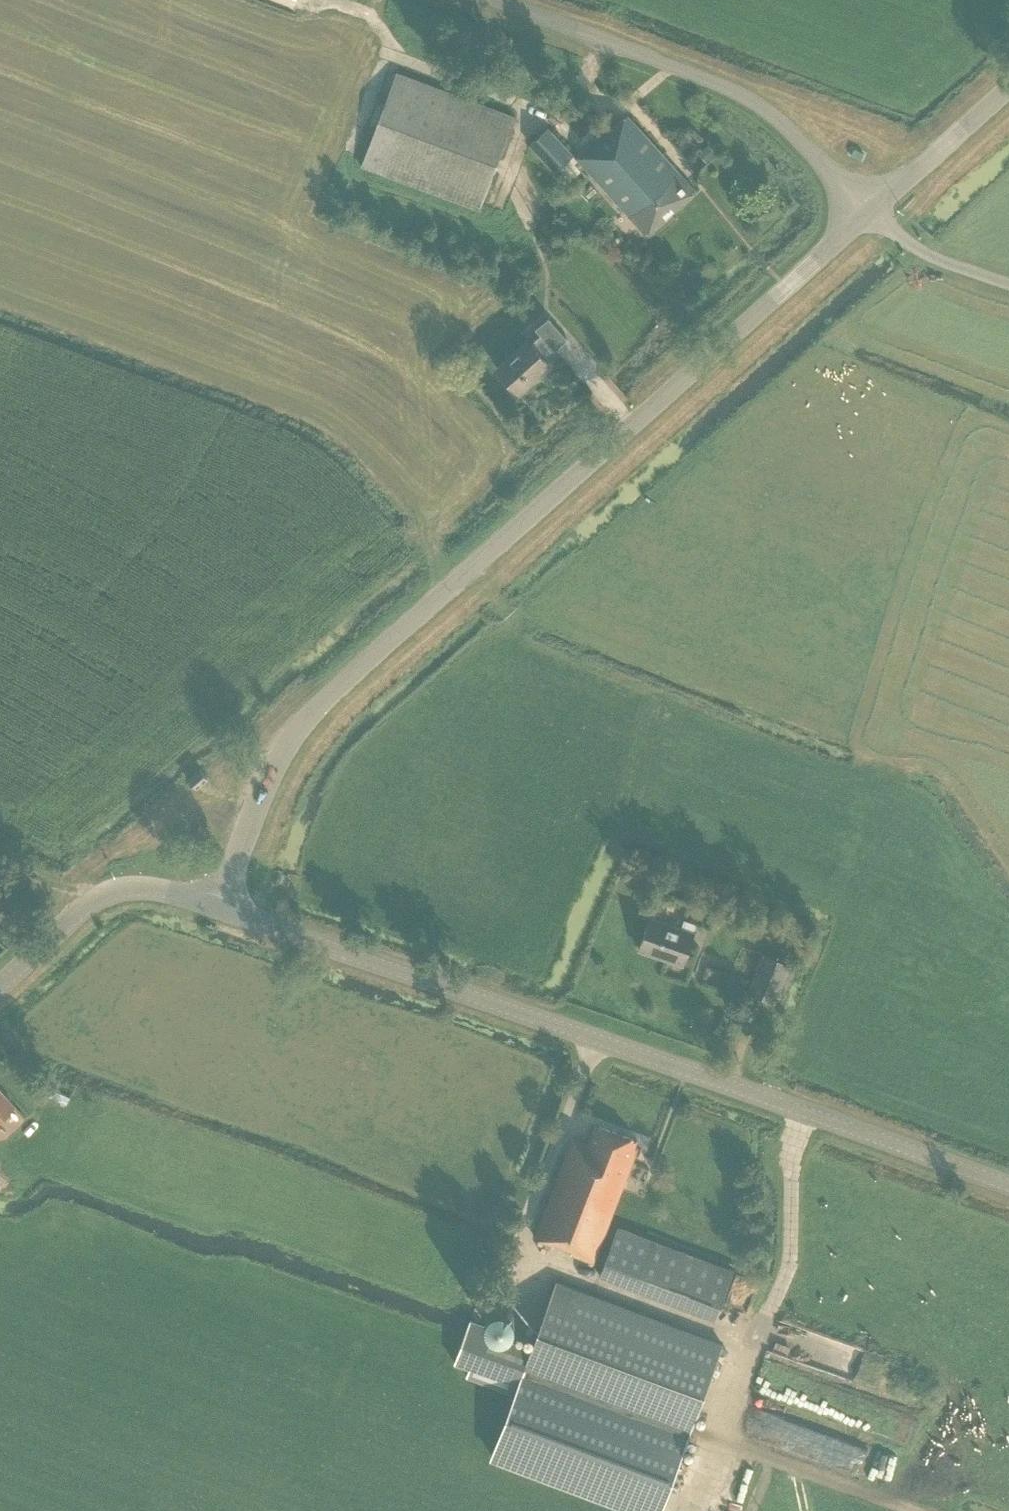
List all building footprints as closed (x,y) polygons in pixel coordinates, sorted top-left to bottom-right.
[(479,210),(514,117),(397,73),(362,166),(479,210)] [(646,235),(695,190),(627,115),(612,129),(610,127),(576,157),(646,235)] [(555,171),(573,155),(547,128),(530,144),(555,171)] [(554,350),(566,339),(548,318),(536,329),(541,335),(531,344),(529,342),(498,369),(518,392),(550,364),(543,356),(552,348),(554,350)] [(195,788),(207,777),(200,769),(188,780),(195,788)] [(684,962),(697,923),(684,919),(681,928),(649,918),(640,948),(684,962)] [(776,1001),(791,964),(764,954),(749,991),(776,1001)] [(0,1091),(0,1121),(15,1108),(0,1091)] [(636,1146),(639,1139),(598,1123),(591,1143),(576,1137),(539,1236),(554,1242),(553,1246),(596,1262),(638,1148),(636,1146)] [(2,1193),(9,1184),(0,1176),(0,1192),(2,1193)] [(628,1288),(644,1246),(622,1238),(606,1280),(628,1288)] [(717,1319),(735,1271),(651,1239),(633,1287),(717,1319)] [(492,1268),(469,1277),(489,1329),(510,1320),(511,1321),(513,1320),(492,1268)] [(724,1344),(559,1282),(533,1349),(516,1396),(494,1452),(652,1510),(661,1510),(724,1344)] [(516,1396),(533,1349),(485,1330),(487,1326),(471,1320),(454,1364),(463,1367),(460,1375),(516,1396)] [(877,1375),(881,1356),(872,1354),(869,1373),(877,1375)] [(761,1382),(759,1390),(836,1416),(841,1403),(805,1391),(809,1378),(805,1376),(799,1394),(761,1382)] [(851,1473),(858,1453),(749,1412),(743,1427),(765,1436),(767,1431),(799,1443),(795,1452),(851,1473)]
